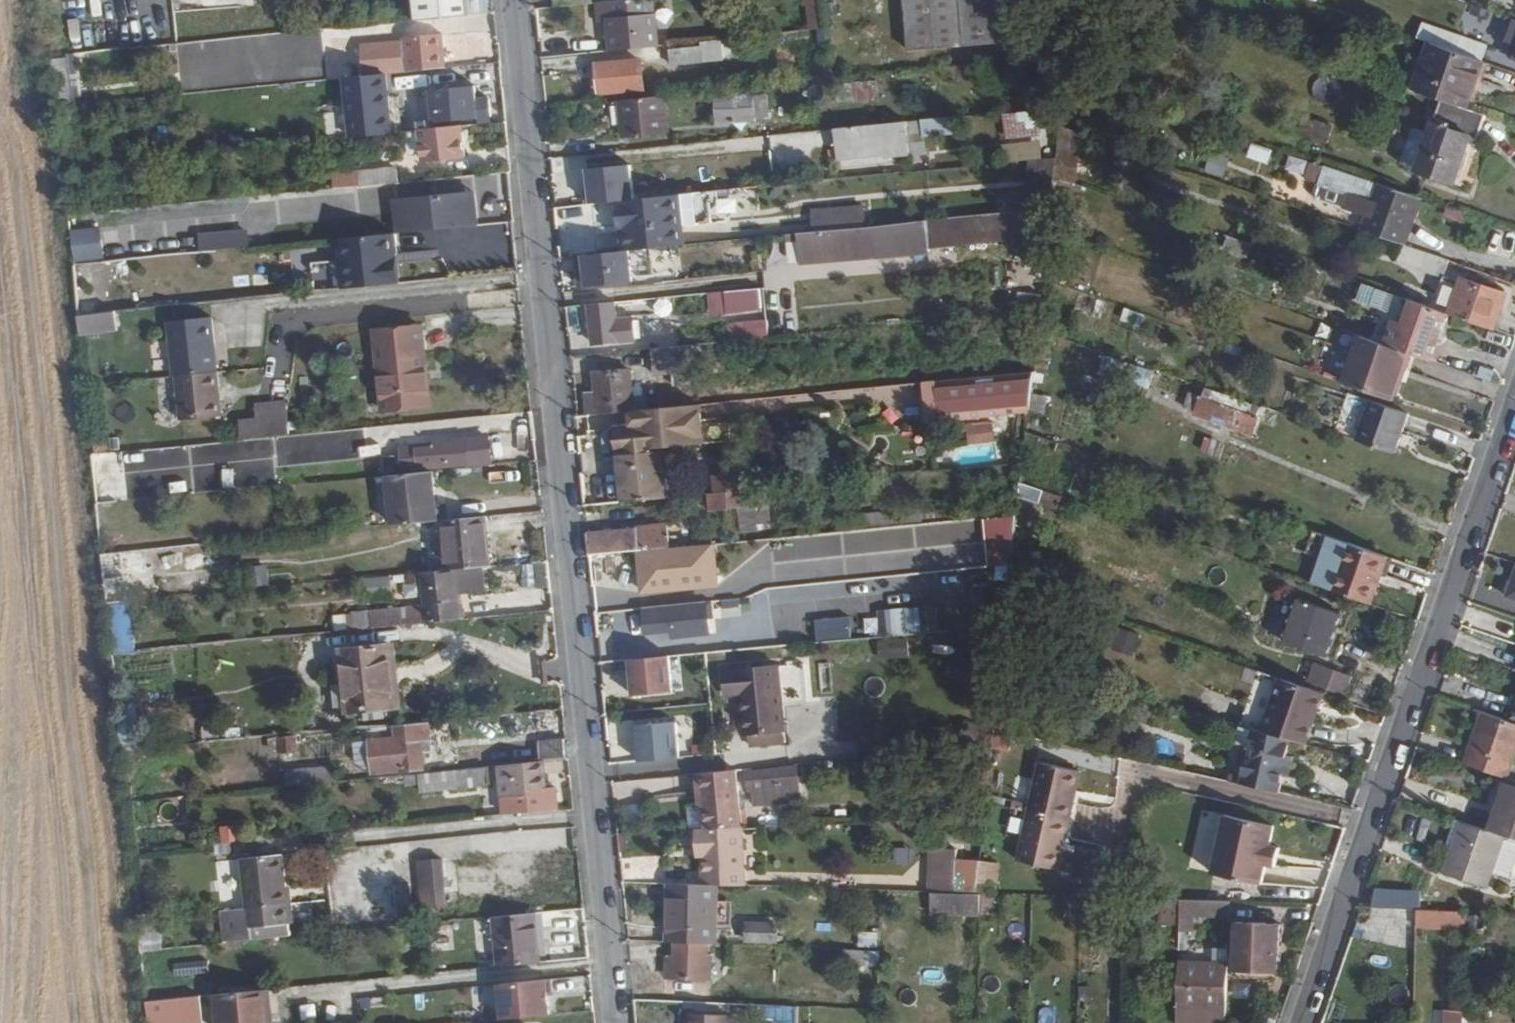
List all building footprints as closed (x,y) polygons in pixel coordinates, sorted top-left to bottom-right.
[(416,23),(470,17),(468,0),(414,0),(416,23)] [(654,14),(651,14),(649,0),(635,0),(595,4),(597,25),(608,23),(610,53),(657,48),(654,14)] [(791,8),(804,8),(804,29),(819,29),(818,0),(790,0),(791,8)] [(909,50),(1016,41),(1013,0),(905,0),(909,50)] [(445,70),(443,34),(404,38),(406,74),(445,70)] [(1441,98),(1469,108),(1485,61),(1429,42),(1413,88),(1441,98)] [(704,64),(702,47),(661,51),(662,68),(704,64)] [(403,72),(401,54),(370,57),(371,75),(403,72)] [(55,102),(74,101),(72,57),(53,57),(55,102)] [(643,90),(640,62),(597,67),(600,95),(643,90)] [(393,134),(387,76),(346,80),(352,139),(393,134)] [(897,78),(838,84),(839,101),(899,95),(897,78)] [(492,118),(490,101),(477,102),(476,87),(442,90),(444,105),(434,106),(436,124),(492,118)] [(742,95),(734,122),(770,119),(769,94),(742,95)] [(734,122),(742,95),(715,97),(716,122),(734,122)] [(670,136),(666,98),(617,103),(620,140),(670,136)] [(1481,112),(1469,108),(1441,98),(1434,118),(1429,132),(1412,127),(1400,163),(1417,169),(1416,171),(1455,185),(1472,133),(1479,135),(1485,114),(1481,112)] [(1041,134),(1039,110),(1004,114),(1006,138),(1041,134)] [(1301,155),(1321,162),(1334,125),(1302,114),(1296,132),(1307,136),(1301,155)] [(949,117),(923,120),(924,131),(951,128),(949,117)] [(924,131),(923,120),(834,129),(838,159),(926,151),(924,131)] [(1083,133),(1060,125),(1057,156),(1055,176),(1077,183),(1083,133)] [(467,158),(463,127),(420,132),(422,163),(467,158)] [(739,150),(766,149),(766,137),(738,137),(739,150)] [(1243,158),(1265,165),(1269,150),(1247,143),(1243,158)] [(1010,201),(1011,211),(1045,207),(1051,206),(1056,157),(1028,160),(1025,199),(1021,199),(1010,201)] [(1404,244),(1405,244),(1415,216),(1407,213),(1414,194),(1376,181),(1325,164),(1317,185),(1347,195),(1371,203),(1366,217),(1362,229),(1404,244)] [(399,185),(397,168),(359,172),(360,189),(399,185)] [(898,191),(897,178),(870,179),(871,192),(898,191)] [(1422,197),(1414,194),(1407,213),(1415,216),(1422,197)] [(1342,209),(1366,217),(1371,203),(1347,195),(1342,209)] [(679,247),(673,197),(625,202),(630,252),(651,249),(679,247)] [(812,209),(814,231),(868,226),(866,204),(812,209)] [(472,224),(469,205),(436,209),(438,227),(472,224)] [(1017,241),(1048,237),(1049,227),(1052,206),(1051,206),(1045,207),(1011,211),(927,219),(929,248),(1017,241)] [(893,223),(896,251),(929,248),(927,219),(893,223)] [(799,233),(800,240),(802,262),(896,255),(896,251),(893,223),(799,233)] [(71,263),(101,258),(96,226),(65,231),(71,263)] [(239,249),(237,232),(210,235),(212,252),(239,249)] [(787,241),(800,240),(799,233),(800,232),(786,234),(787,241)] [(395,284),(390,234),(343,239),(347,289),(395,284)] [(1048,237),(1017,241),(1018,263),(1046,260),(1048,237)] [(1224,238),(1220,254),(1245,260),(1249,243),(1224,238)] [(1450,259),(1405,244),(1404,244),(1399,258),(1420,265),(1418,269),(1443,278),(1444,275),(1450,259)] [(653,276),(651,249),(630,252),(575,257),(577,280),(587,279),(588,287),(633,283),(633,278),(653,276)] [(1450,313),(1495,329),(1508,291),(1462,274),(1460,281),(1449,312),(1450,313)] [(1443,278),(1433,307),(1449,312),(1460,281),(1444,275),(1443,278)] [(1385,344),(1409,351),(1433,360),(1450,313),(1449,312),(1433,307),(1371,286),(1404,297),(1396,319),(1394,319),(1385,344)] [(725,291),(727,311),(764,307),(763,287),(746,289),(725,291)] [(1013,311),(1041,308),(1042,294),(1018,291),(1017,301),(1014,301),(1013,311)] [(637,341),(634,320),(618,322),(616,303),(588,306),(593,346),(637,341)] [(1041,308),(1013,311),(1024,312),(1021,333),(1037,335),(1041,308)] [(97,344),(94,313),(79,315),(82,345),(97,344)] [(214,344),(211,318),(168,322),(173,377),(176,376),(218,372),(217,368),(210,369),(208,344),(214,344)] [(725,343),(765,343),(764,320),(725,321),(725,343)] [(430,408),(423,327),(374,331),(381,412),(430,408)] [(1326,375),(1343,381),(1359,335),(1342,328),(1326,375)] [(1359,335),(1343,381),(1342,382),(1393,399),(1409,351),(1385,344),(1359,335)] [(652,348),(654,375),(672,374),(674,386),(697,384),(694,345),(694,344),(652,348)] [(1104,354),(1098,371),(1149,389),(1155,371),(1104,354)] [(633,398),(631,368),(628,368),(626,371),(617,412),(647,409),(646,397),(633,398)] [(1029,410),(1034,369),(923,380),(927,420),(1029,410)] [(223,417),(218,372),(176,376),(181,423),(222,418),(222,417),(223,417)] [(1205,388),(1202,395),(1258,415),(1261,407),(1205,388)] [(1251,434),(1258,415),(1202,395),(1189,390),(1184,407),(1195,411),(1194,414),(1251,434)] [(1369,400),(1356,440),(1395,453),(1409,413),(1369,400)] [(663,447),(699,443),(713,442),(709,402),(647,409),(617,412),(616,427),(613,427),(612,433),(612,435),(612,452),(619,452),(663,447)] [(291,435),(288,408),(289,403),(268,406),(272,437),(291,435)] [(272,437),(268,406),(258,408),(259,422),(244,423),(246,439),(272,437)] [(1041,437),(1044,415),(1029,411),(1027,431),(1041,437)] [(969,445),(996,441),(994,420),(967,423),(969,445)] [(467,439),(466,432),(449,433),(449,441),(467,439)] [(470,465),(467,439),(449,441),(449,433),(432,435),(432,443),(416,445),(416,442),(397,444),(398,452),(382,454),(381,442),(360,444),(362,474),(470,465)] [(612,452),(612,435),(599,436),(601,453),(612,452)] [(619,452),(622,501),(668,497),(663,447),(619,452)] [(114,490),(112,464),(94,466),(96,492),(114,490)] [(1021,482),(1028,484),(1043,489),(1049,473),(1037,469),(1036,473),(1025,470),(1021,482)] [(712,474),(714,492),(754,488),(752,470),(712,474)] [(434,505),(431,472),(387,476),(392,526),(444,521),(447,520),(446,504),(434,505)] [(1021,482),(1020,498),(1058,509),(1063,496),(1043,489),(1028,484),(1021,482)] [(754,488),(714,492),(707,493),(709,511),(739,507),(742,531),(773,528),(769,486),(754,488)] [(490,566),(485,517),(447,520),(444,521),(448,571),(480,567),(490,566)] [(1006,519),(981,519),(982,566),(1007,566),(1006,519)] [(637,526),(637,527),(636,527),(612,530),(613,553),(671,547),(669,523),(637,526)] [(613,553),(612,530),(587,533),(590,557),(613,553)] [(1374,604),(1390,557),(1325,535),(1309,582),(1374,604)] [(667,598),(663,551),(615,556),(616,571),(613,571),(613,604),(667,598)] [(123,603),(118,553),(102,555),(107,605),(123,603)] [(685,555),(686,573),(689,637),(730,635),(727,603),(708,605),(705,566),(696,566),(695,553),(685,555)] [(1511,565),(1501,601),(1514,605),(1514,566),(1511,565)] [(464,619),(461,592),(483,589),(480,567),(448,571),(422,573),(427,622),(464,619)] [(689,637),(686,573),(678,574),(678,583),(666,584),(667,598),(668,609),(662,609),(664,639),(689,637)] [(388,576),(361,579),(363,593),(390,589),(388,576)] [(1298,598),(1282,641),(1283,641),(1327,656),(1342,612),(1298,598)] [(135,648),(134,607),(118,607),(119,648),(135,648)] [(935,633),(934,607),(875,609),(876,635),(935,633)] [(811,621),(814,643),(849,638),(845,616),(811,621)] [(878,639),(879,660),(909,657),(908,637),(878,639)] [(397,709),(392,668),(396,667),(394,645),(341,650),(343,671),(330,673),(333,715),(397,709)] [(624,698),(669,695),(666,656),(621,660),(624,698)] [(1352,676),(1315,662),(1308,680),(1345,694),(1352,676)] [(829,663),(817,663),(819,691),(830,690),(829,663)] [(744,734),(749,734),(750,745),(786,742),(780,665),(729,670),(730,696),(741,695),(744,734)] [(1280,677),(1262,730),(1292,739),(1307,743),(1319,710),(1312,709),(1319,690),(1280,677)] [(1325,692),(1319,690),(1312,709),(1319,710),(1325,692)] [(1510,704),(1505,719),(1510,722),(1514,723),(1514,706),(1510,704)] [(1464,762),(1508,778),(1513,765),(1514,760),(1514,723),(1510,722),(1483,712),(1464,762)] [(997,717),(995,727),(1011,731),(1013,721),(997,717)] [(630,766),(675,764),(674,721),(612,723),(613,746),(629,745),(630,766)] [(433,752),(431,722),(370,728),(374,775),(425,770),(423,754),(433,752)] [(1292,739),(1262,730),(1253,727),(1248,746),(1242,744),(1237,764),(1244,766),(1240,783),(1280,791),(1284,775),(1290,776),(1294,756),(1289,754),(1292,739)] [(299,755),(297,738),(279,739),(280,756),(299,755)] [(568,759),(566,739),(539,742),(540,762),(568,759)] [(992,744),(985,744),(981,774),(988,775),(989,775),(992,744)] [(1040,761),(1028,810),(1029,811),(1070,820),(1082,770),(1040,761)] [(780,766),(780,767),(783,801),(802,799),(799,764),(780,766)] [(490,786),(489,767),(421,774),(422,792),(490,786)] [(783,801),(780,767),(747,770),(749,791),(752,790),(753,805),(783,802),(783,801)] [(336,782),(335,768),(287,772),(288,787),(336,782)] [(742,806),(738,770),(738,769),(696,773),(698,790),(702,790),(703,805),(706,828),(744,826),(742,806)] [(747,770),(738,770),(742,806),(753,805),(752,790),(749,791),(747,770)] [(560,810),(557,787),(547,788),(545,775),(501,779),(504,816),(560,810)] [(1025,808),(1026,778),(1011,778),(1011,808),(1025,808)] [(1506,783),(1490,830),(1514,839),(1514,786),(1506,783)] [(1029,811),(1028,810),(1017,860),(1060,869),(1070,820),(1029,811)] [(1275,824),(1226,813),(1213,872),(1262,883),(1267,862),(1276,865),(1281,846),(1270,844),(1275,824)] [(1464,822),(1455,818),(1445,846),(1451,848),(1454,849),(1464,822)] [(224,840),(241,838),(239,822),(222,824),(224,840)] [(1451,848),(1443,872),(1488,888),(1506,836),(1464,822),(1454,849),(1451,848)] [(706,828),(697,828),(697,849),(701,849),(701,858),(702,883),(720,883),(747,884),(745,826),(744,826),(706,828)] [(238,855),(238,841),(217,841),(218,855),(238,855)] [(980,860),(957,858),(958,849),(931,847),(928,890),(977,891),(980,860)] [(291,924),(283,856),(243,860),(250,928),(291,924)] [(447,907),(444,858),(419,860),(423,909),(447,907)] [(980,860),(977,892),(982,892),(997,892),(1001,862),(980,860)] [(720,883),(702,883),(669,882),(667,941),(675,941),(711,942),(717,942),(720,883)] [(413,910),(411,883),(394,884),(396,911),(413,910)] [(1376,888),(1372,907),(1421,909),(1424,896),(1376,888)] [(980,916),(981,894),(932,892),(932,914),(980,916)] [(995,893),(982,892),(981,914),(995,914),(995,893)] [(1176,932),(1191,931),(1191,919),(1229,918),(1228,900),(1175,901),(1176,932)] [(1417,910),(1416,924),(1466,926),(1467,912),(1417,910)] [(541,963),(535,914),(491,918),(496,968),(541,963)] [(549,944),(580,943),(579,921),(548,922),(549,944)] [(1238,921),(1235,971),(1275,972),(1278,922),(1238,921)] [(779,923),(747,923),(746,941),(778,941),(779,923)] [(860,932),(860,946),(878,947),(878,932),(860,932)] [(710,955),(711,942),(675,941),(675,955),(667,955),(666,977),(713,979),(715,955),(710,955)] [(867,966),(868,951),(842,948),(842,964),(867,966)] [(1179,959),(1178,1008),(1200,1009),(1227,1010),(1229,961),(1179,959)] [(545,1016),(544,997),(539,997),(537,981),(487,986),(490,1021),(545,1016)] [(276,985),(217,995),(222,1022),(282,1022),(276,985)] [(153,1022),(194,1022),(208,1021),(204,992),(149,1000),(153,1022)] [(758,1004),(758,1022),(798,1022),(799,1005),(758,1004)] [(1200,1009),(1178,1008),(1177,1022),(1199,1022),(1200,1009)] [(690,1022),(730,1022),(731,1014),(690,1012),(690,1022)]
